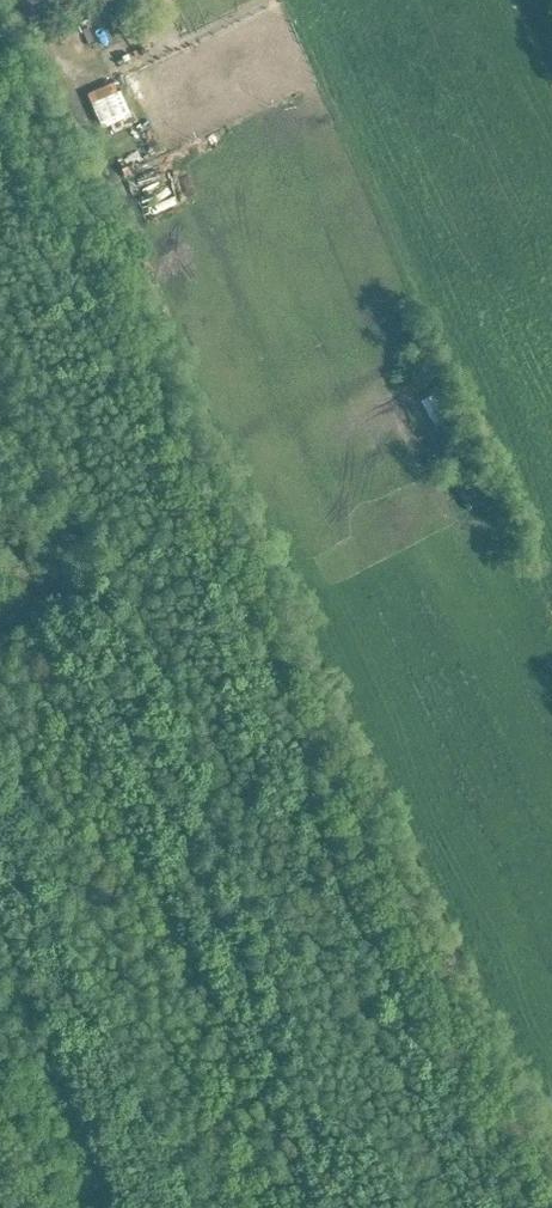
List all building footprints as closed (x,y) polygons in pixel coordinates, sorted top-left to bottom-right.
[(104,53),(74,62),(84,93),(114,84),(104,53)] [(422,404),(436,430),(440,428),(448,424),(434,397),(422,404)]
